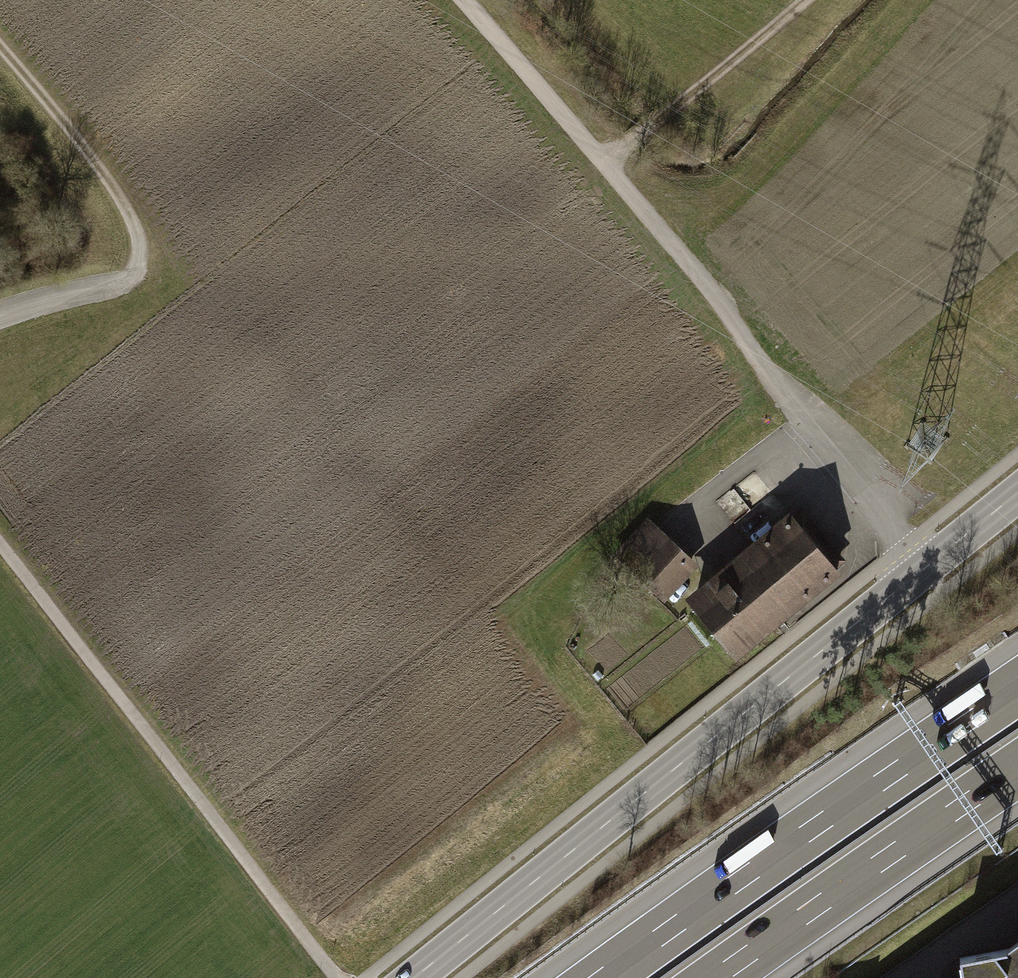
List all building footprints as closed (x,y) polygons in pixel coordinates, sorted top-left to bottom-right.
[(838,572),(787,512),(685,599),(736,659),(838,572)] [(700,563),(648,516),(613,554),(665,601),(700,563)] [(955,977),(1017,977),(1017,932),(1005,942),(962,947),(964,971),(955,977)]
